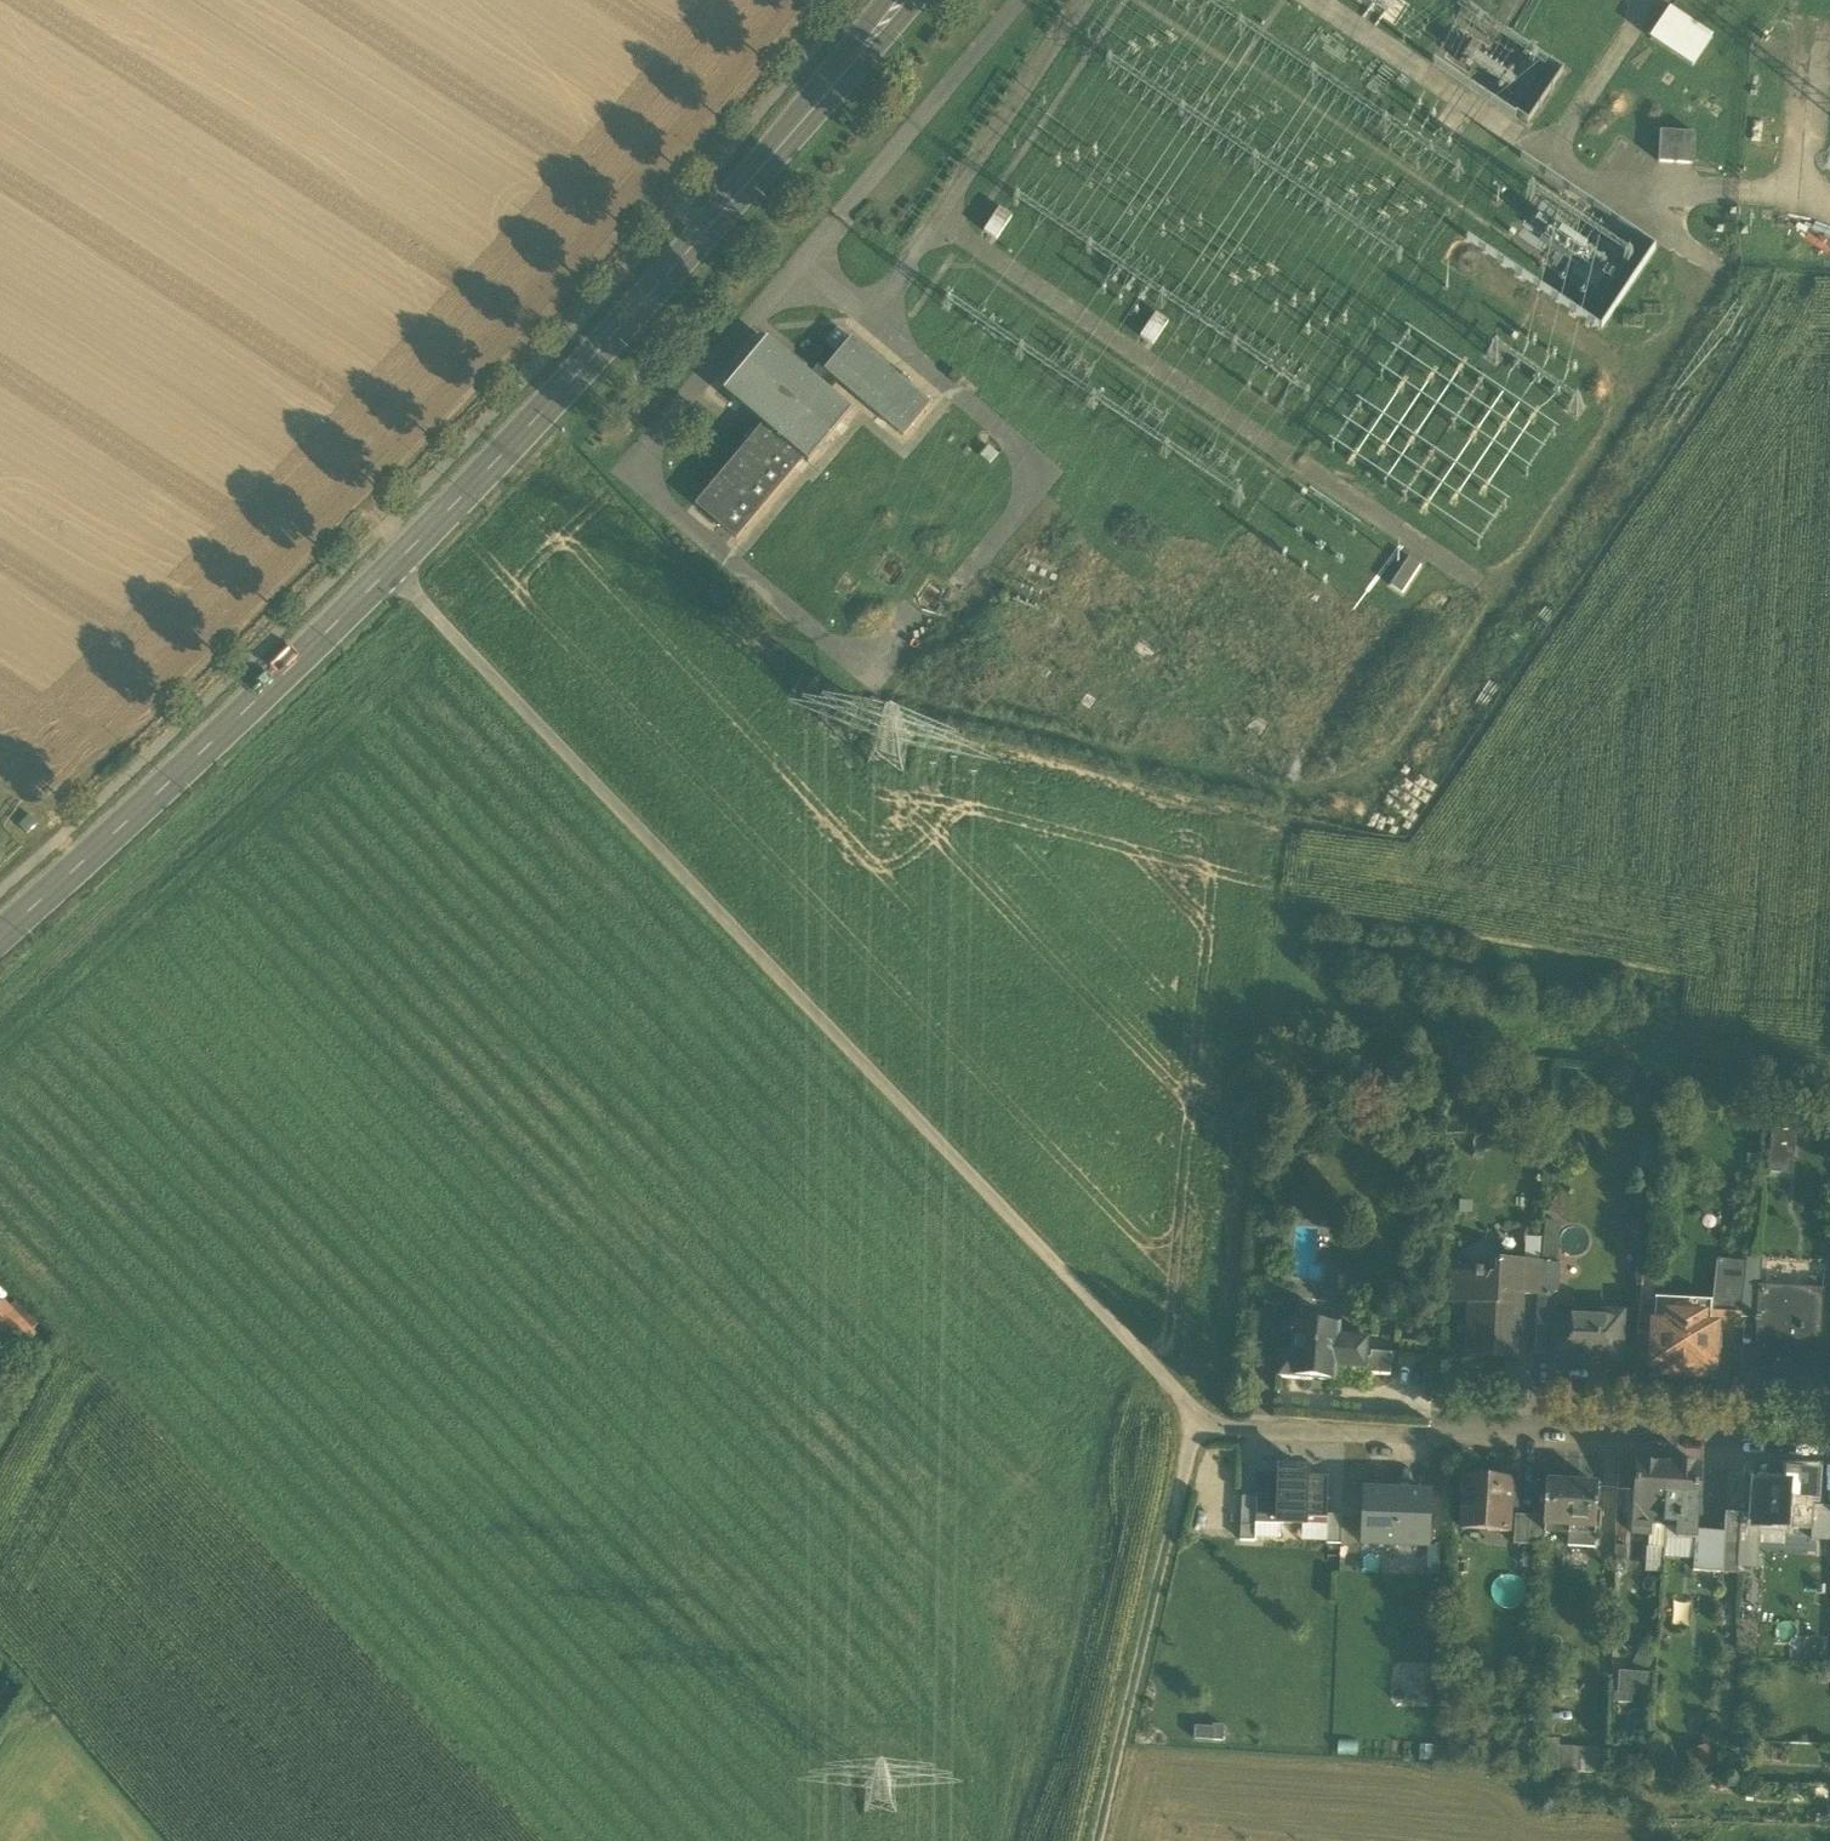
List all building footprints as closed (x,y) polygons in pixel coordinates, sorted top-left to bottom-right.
[(1651,39),(1692,67),(1712,37),(1671,9),(1651,39)] [(1783,59),(1782,36),(1754,36),(1754,59),(1783,59)] [(1641,161),(1692,165),(1694,133),(1643,130),(1641,161)] [(1603,332),(1655,244),(1554,184),(1507,262),(1494,254),(1488,264),(1603,332)] [(852,338),(824,371),(838,382),(903,437),(930,404),(852,338)] [(725,393),(763,425),(803,460),(808,464),(851,412),(828,393),(810,378),(768,342),(725,393)] [(819,366),(810,378),(828,393),(838,382),(824,371),(819,366)] [(763,425),(740,453),(777,491),(797,468),(789,461),(794,455),(802,461),(803,460),(763,425)] [(736,539),(777,491),(740,453),(695,505),(736,539)] [(789,461),(797,468),(802,461),(794,455),(789,461)] [(1405,555),(1389,583),(1402,591),(1419,564),(1405,555)] [(1466,1048),(1450,1045),(1448,1075),(1448,1077),(1461,1078),(1465,1056),(1466,1048)] [(1465,1056),(1496,1059),(1497,1051),(1466,1048),(1465,1056)] [(1769,1172),(1790,1175),(1796,1118),(1776,1116),(1769,1172)] [(1652,1170),(1655,1140),(1640,1139),(1638,1169),(1652,1170)] [(1545,1222),(1542,1263),(1554,1265),(1558,1224),(1545,1222)] [(1525,1261),(1540,1262),(1541,1238),(1525,1238),(1525,1261)] [(1759,1289),(1759,1287),(1761,1260),(1747,1259),(1746,1267),(1744,1288),(1759,1289)] [(1468,1357),(1518,1359),(1520,1316),(1516,1316),(1517,1294),(1522,1295),(1524,1261),(1498,1260),(1496,1280),(1482,1279),(1482,1270),(1476,1270),(1476,1274),(1452,1272),(1451,1304),(1477,1305),(1476,1332),(1469,1331),(1468,1357)] [(1522,1295),(1538,1296),(1540,1263),(1540,1262),(1525,1261),(1524,1261),(1522,1295)] [(1558,1265),(1554,1265),(1542,1263),(1540,1263),(1538,1296),(1550,1297),(1556,1293),(1558,1265)] [(1715,1317),(1740,1318),(1744,1288),(1746,1267),(1721,1264),(1715,1317)] [(1778,1371),(1818,1373),(1822,1292),(1759,1287),(1759,1289),(1757,1319),(1755,1319),(1755,1325),(1758,1325),(1757,1346),(1756,1346),(1755,1369),(1778,1370),(1778,1371)] [(1759,1289),(1744,1288),(1740,1318),(1755,1319),(1757,1319),(1759,1289)] [(1550,1297),(1538,1296),(1536,1325),(1557,1326),(1557,1325),(1558,1312),(1550,1297)] [(1654,1298),(1654,1303),(1707,1305),(1707,1327),(1712,1327),(1713,1301),(1654,1298)] [(15,1355),(37,1333),(5,1301),(0,1306),(0,1339),(15,1355)] [(1651,1365),(1714,1368),(1716,1327),(1712,1327),(1707,1327),(1707,1305),(1654,1303),(1651,1365)] [(1558,1312),(1557,1325),(1579,1326),(1580,1314),(1558,1312)] [(1616,1363),(1618,1363),(1621,1316),(1580,1314),(1579,1326),(1557,1325),(1557,1326),(1555,1355),(1555,1360),(1599,1362),(1599,1357),(1616,1358),(1616,1363)] [(1280,1356),(1292,1357),(1295,1324),(1255,1320),(1252,1354),(1280,1357),(1280,1356)] [(1364,1370),(1364,1368),(1365,1360),(1366,1342),(1337,1339),(1339,1326),(1295,1323),(1295,1324),(1292,1357),(1280,1356),(1280,1357),(1278,1378),(1334,1382),(1335,1368),(1364,1370)] [(1534,1354),(1555,1355),(1557,1326),(1536,1325),(1534,1354)] [(1369,1361),(1365,1360),(1364,1368),(1369,1368),(1368,1374),(1390,1376),(1391,1355),(1370,1353),(1369,1361)] [(1450,1374),(1433,1374),(1433,1391),(1451,1391),(1450,1374)] [(1617,1490),(1631,1490),(1632,1463),(1618,1463),(1617,1490)] [(1650,1524),(1665,1525),(1668,1466),(1637,1464),(1633,1535),(1649,1536),(1650,1524)] [(1669,1464),(1668,1466),(1665,1525),(1665,1526),(1678,1527),(1677,1539),(1695,1540),(1696,1540),(1697,1531),(1700,1466),(1669,1464)] [(1307,1470),(1290,1470),(1290,1476),(1279,1475),(1277,1517),(1277,1523),(1280,1523),(1302,1524),(1305,1524),(1305,1518),(1307,1476),(1307,1470)] [(1787,1473),(1787,1486),(1789,1486),(1788,1495),(1815,1497),(1816,1475),(1787,1473)] [(1255,1517),(1277,1517),(1279,1475),(1256,1475),(1256,1497),(1255,1517)] [(1487,1532),(1509,1533),(1511,1494),(1515,1494),(1517,1476),(1490,1475),(1490,1479),(1463,1478),(1460,1528),(1487,1529),(1487,1532)] [(1328,1477),(1307,1476),(1305,1518),(1327,1519),(1327,1515),(1328,1477)] [(1543,1525),(1569,1527),(1571,1484),(1546,1483),(1543,1525)] [(1597,1486),(1571,1484),(1569,1527),(1595,1528),(1597,1486)] [(1785,1529),(1786,1529),(1788,1495),(1789,1486),(1787,1486),(1756,1485),(1754,1515),(1753,1527),(1760,1528),(1785,1529)] [(1430,1494),(1364,1492),(1363,1524),(1362,1543),(1428,1546),(1430,1494)] [(1815,1497),(1788,1495),(1786,1529),(1810,1531),(1813,1531),(1814,1506),(1815,1497)] [(1256,1497),(1241,1496),(1240,1541),(1255,1541),(1255,1538),(1255,1517),(1256,1497)] [(1814,1506),(1813,1531),(1810,1531),(1810,1541),(1829,1542),(1829,1507),(1814,1506)] [(1724,1543),(1739,1544),(1740,1514),(1726,1513),(1725,1533),(1724,1543)] [(1754,1515),(1740,1514),(1739,1544),(1737,1567),(1752,1567),(1753,1546),(1759,1546),(1759,1545),(1760,1528),(1753,1527),(1754,1515)] [(1342,1515),(1327,1515),(1327,1519),(1326,1542),(1326,1544),(1341,1544),(1341,1524),(1342,1515)] [(1513,1545),(1542,1546),(1543,1526),(1543,1517),(1515,1516),(1513,1545)] [(1280,1539),(1280,1523),(1277,1523),(1277,1517),(1255,1517),(1255,1538),(1280,1539)] [(1305,1524),(1302,1524),(1301,1541),(1326,1542),(1327,1519),(1305,1518),(1305,1524)] [(1363,1524),(1341,1524),(1341,1544),(1339,1565),(1361,1566),(1362,1543),(1363,1524)] [(1663,1548),(1665,1526),(1665,1525),(1650,1524),(1649,1536),(1649,1547),(1661,1548),(1663,1548)] [(1665,1526),(1663,1548),(1663,1559),(1694,1560),(1695,1540),(1677,1539),(1678,1527),(1665,1526)] [(1595,1528),(1569,1527),(1568,1546),(1594,1548),(1595,1528)] [(1760,1528),(1759,1545),(1784,1546),(1785,1529),(1760,1528)] [(1723,1572),(1724,1543),(1725,1533),(1697,1531),(1696,1540),(1695,1540),(1694,1560),(1693,1570),(1723,1572)] [(1724,1543),(1723,1572),(1737,1574),(1737,1567),(1739,1544),(1724,1543)] [(1440,1546),(1428,1546),(1428,1575),(1440,1575),(1440,1546)] [(1660,1574),(1661,1548),(1649,1547),(1646,1547),(1645,1573),(1660,1574)] [(1540,1568),(1542,1549),(1523,1549),(1523,1568),(1540,1568)] [(1631,1664),(1648,1672),(1656,1656),(1639,1648),(1631,1664)] [(1654,1697),(1655,1674),(1619,1672),(1617,1695),(1654,1697)] [(1212,1727),(1195,1726),(1194,1740),(1224,1742),(1225,1725),(1212,1724),(1212,1727)] [(1540,1772),(1557,1772),(1558,1748),(1559,1740),(1540,1739),(1540,1772)] [(1708,1745),(1685,1753),(1693,1774),(1715,1767),(1708,1745)] [(1557,1772),(1604,1775),(1605,1760),(1599,1760),(1600,1750),(1558,1748),(1557,1772)]
